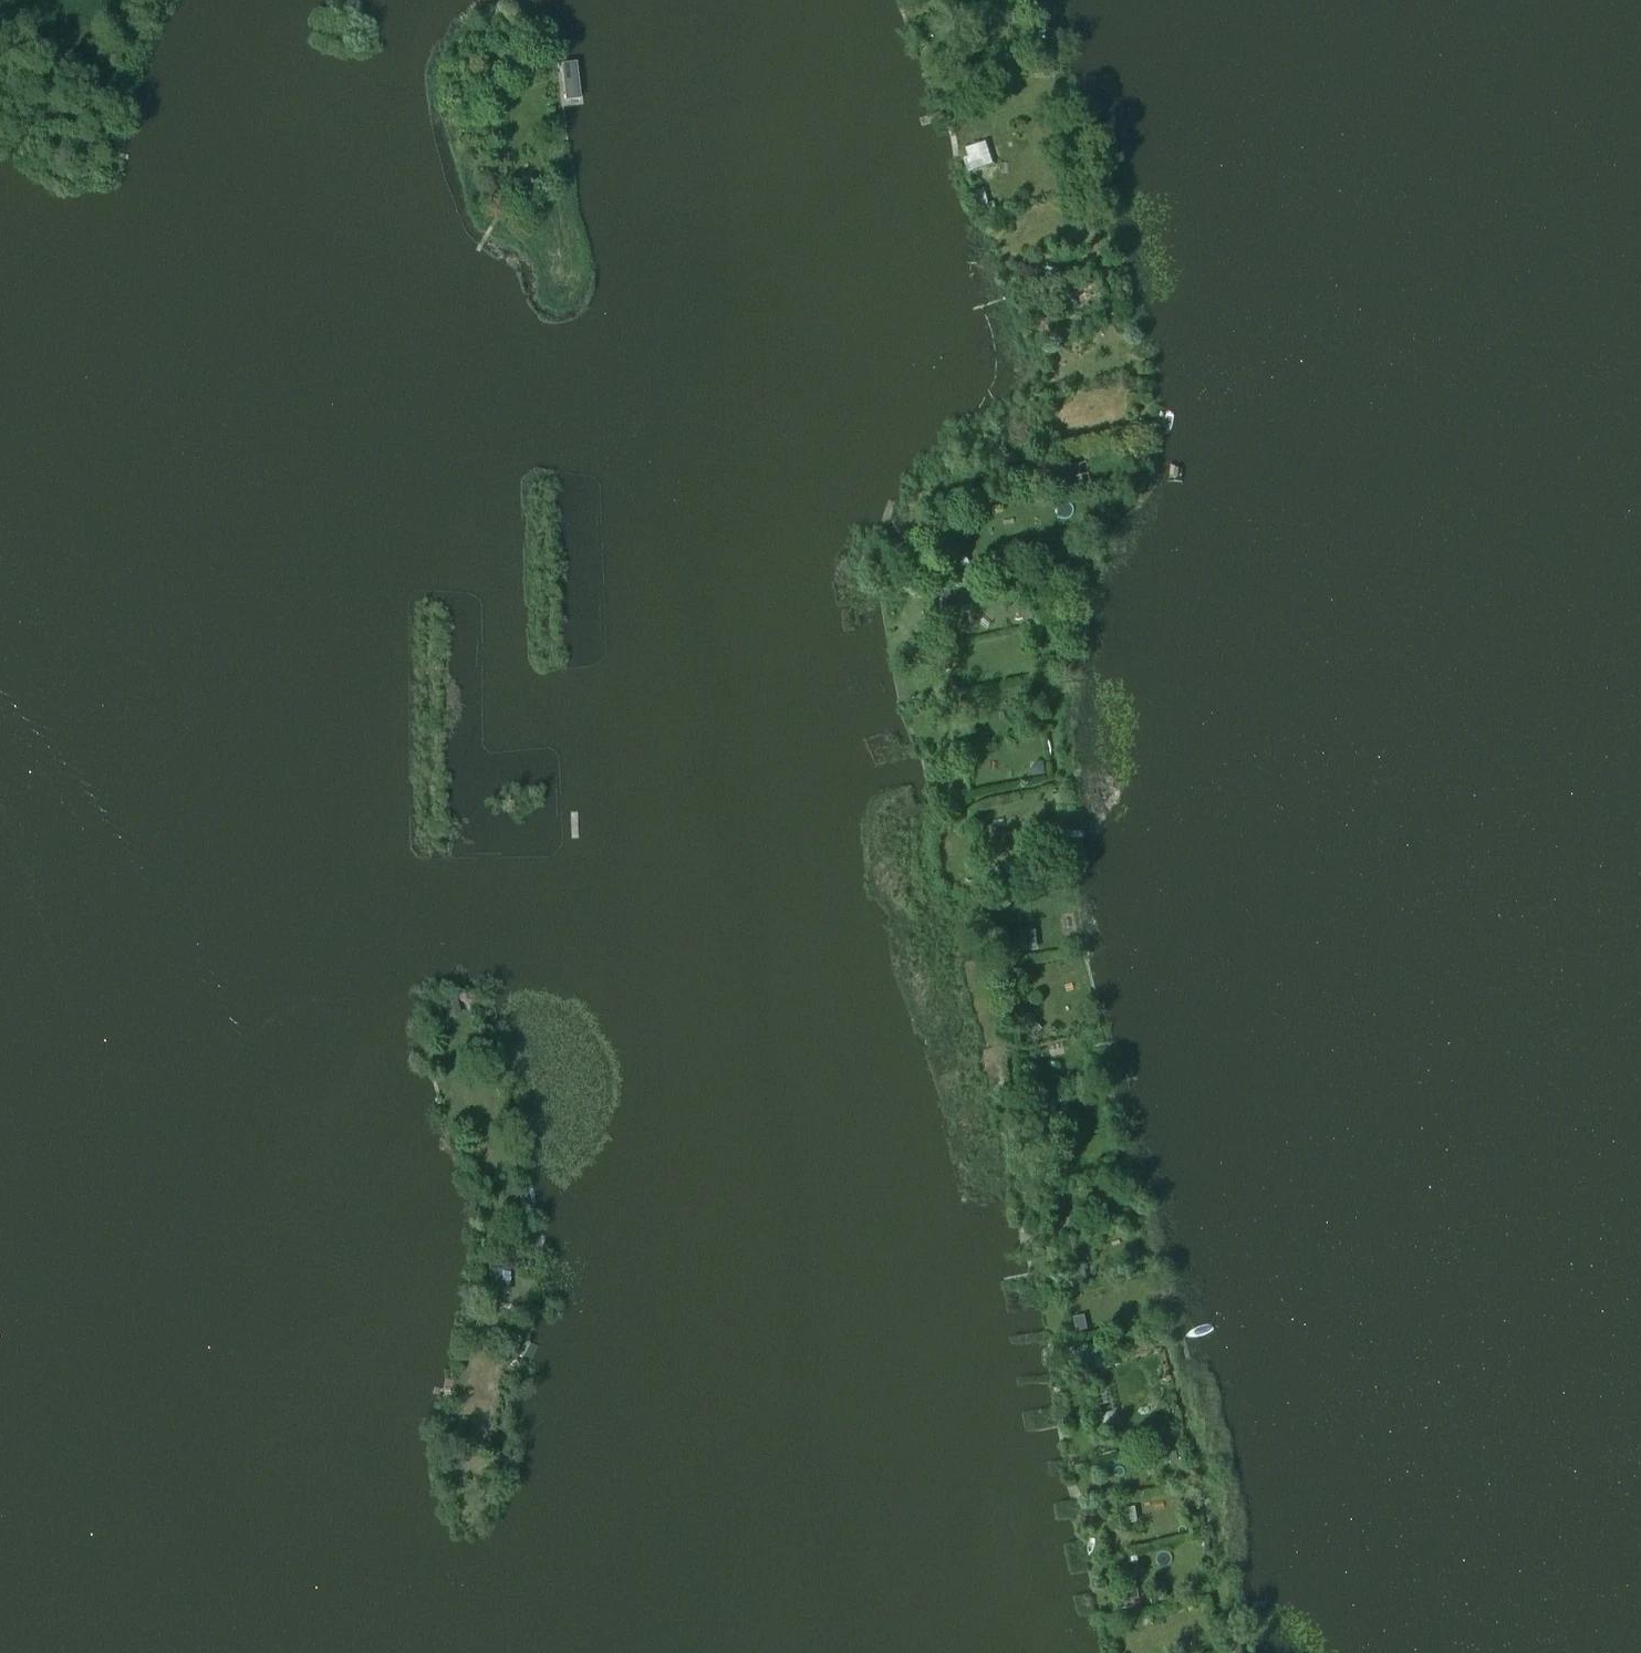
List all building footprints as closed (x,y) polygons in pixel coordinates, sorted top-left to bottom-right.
[(566,99),(580,98),(577,73),(576,73),(574,62),(561,63),(563,79),(564,79),(566,99)] [(970,157),(965,158),(969,170),(994,163),(987,142),(967,148),(970,157)] [(985,188),(975,191),(981,211),(985,209),(988,218),(999,214),(995,203),(990,204),(985,188)] [(951,589),(943,590),(945,602),(944,603),(944,607),(954,606),(951,589)] [(1019,691),(1025,707),(1035,703),(1028,688),(1019,691)] [(1035,762),(1031,768),(1032,775),(1044,773),(1042,760),(1035,762)] [(1013,861),(1006,862),(1008,874),(1021,871),(1019,864),(1013,861)] [(1034,931),(1021,932),(1022,944),(1035,943),(1034,931)] [(455,999),(443,1002),(447,1016),(459,1012),(455,999)] [(476,1001),(468,1004),(470,1013),(479,1011),(476,1001)] [(1028,1017),(1021,1023),(1032,1035),(1039,1028),(1028,1017)] [(1085,1259),(1070,1260),(1072,1278),(1086,1276),(1085,1259)] [(495,1265),(494,1278),(508,1279),(508,1265),(495,1265)] [(1075,1317),(1077,1330),(1088,1328),(1085,1315),(1075,1317)] [(1106,1343),(1076,1349),(1079,1364),(1109,1358),(1106,1343)] [(1114,1411),(1100,1414),(1103,1424),(1116,1421),(1114,1411)] [(1134,1507),(1125,1508),(1128,1524),(1136,1523),(1134,1507)] [(1124,1589),(1126,1600),(1139,1598),(1137,1587),(1124,1589)]
